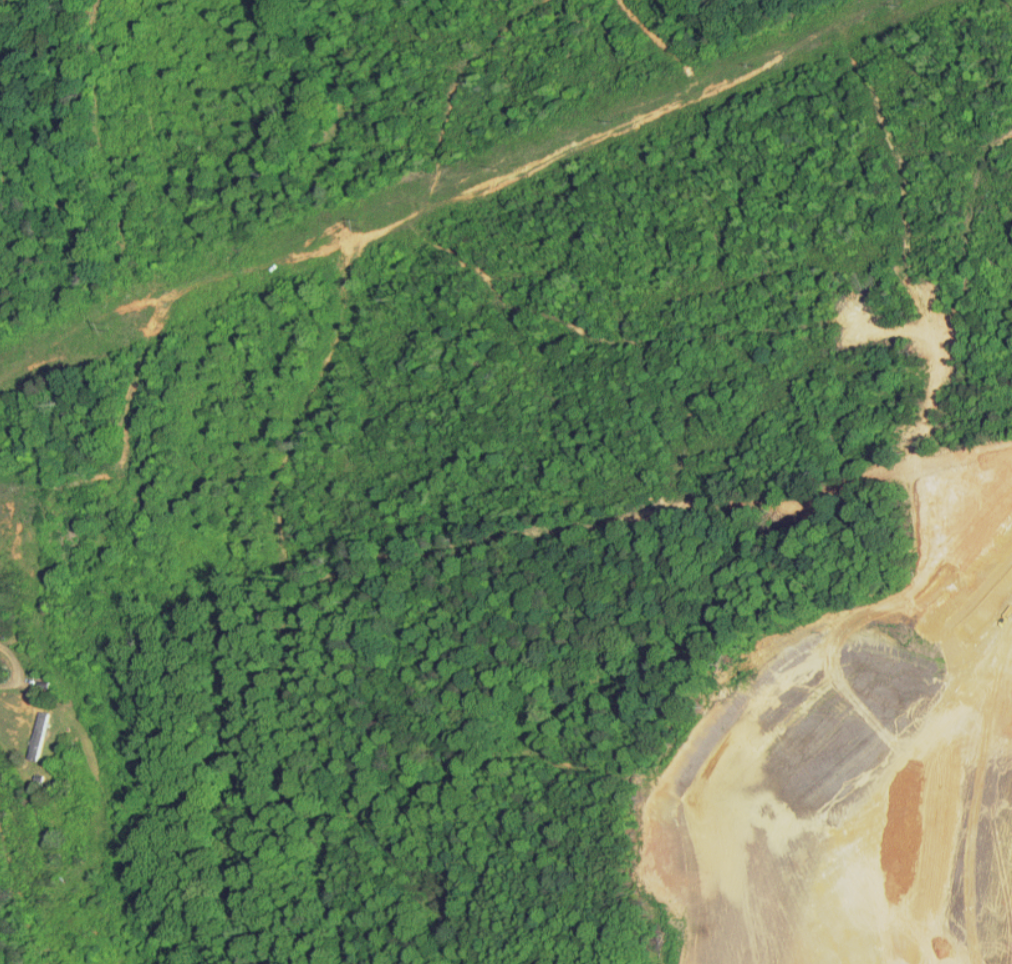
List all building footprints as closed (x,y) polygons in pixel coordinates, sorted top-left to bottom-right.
[(37,707),(29,706),(23,753),(32,754),(37,707)]
